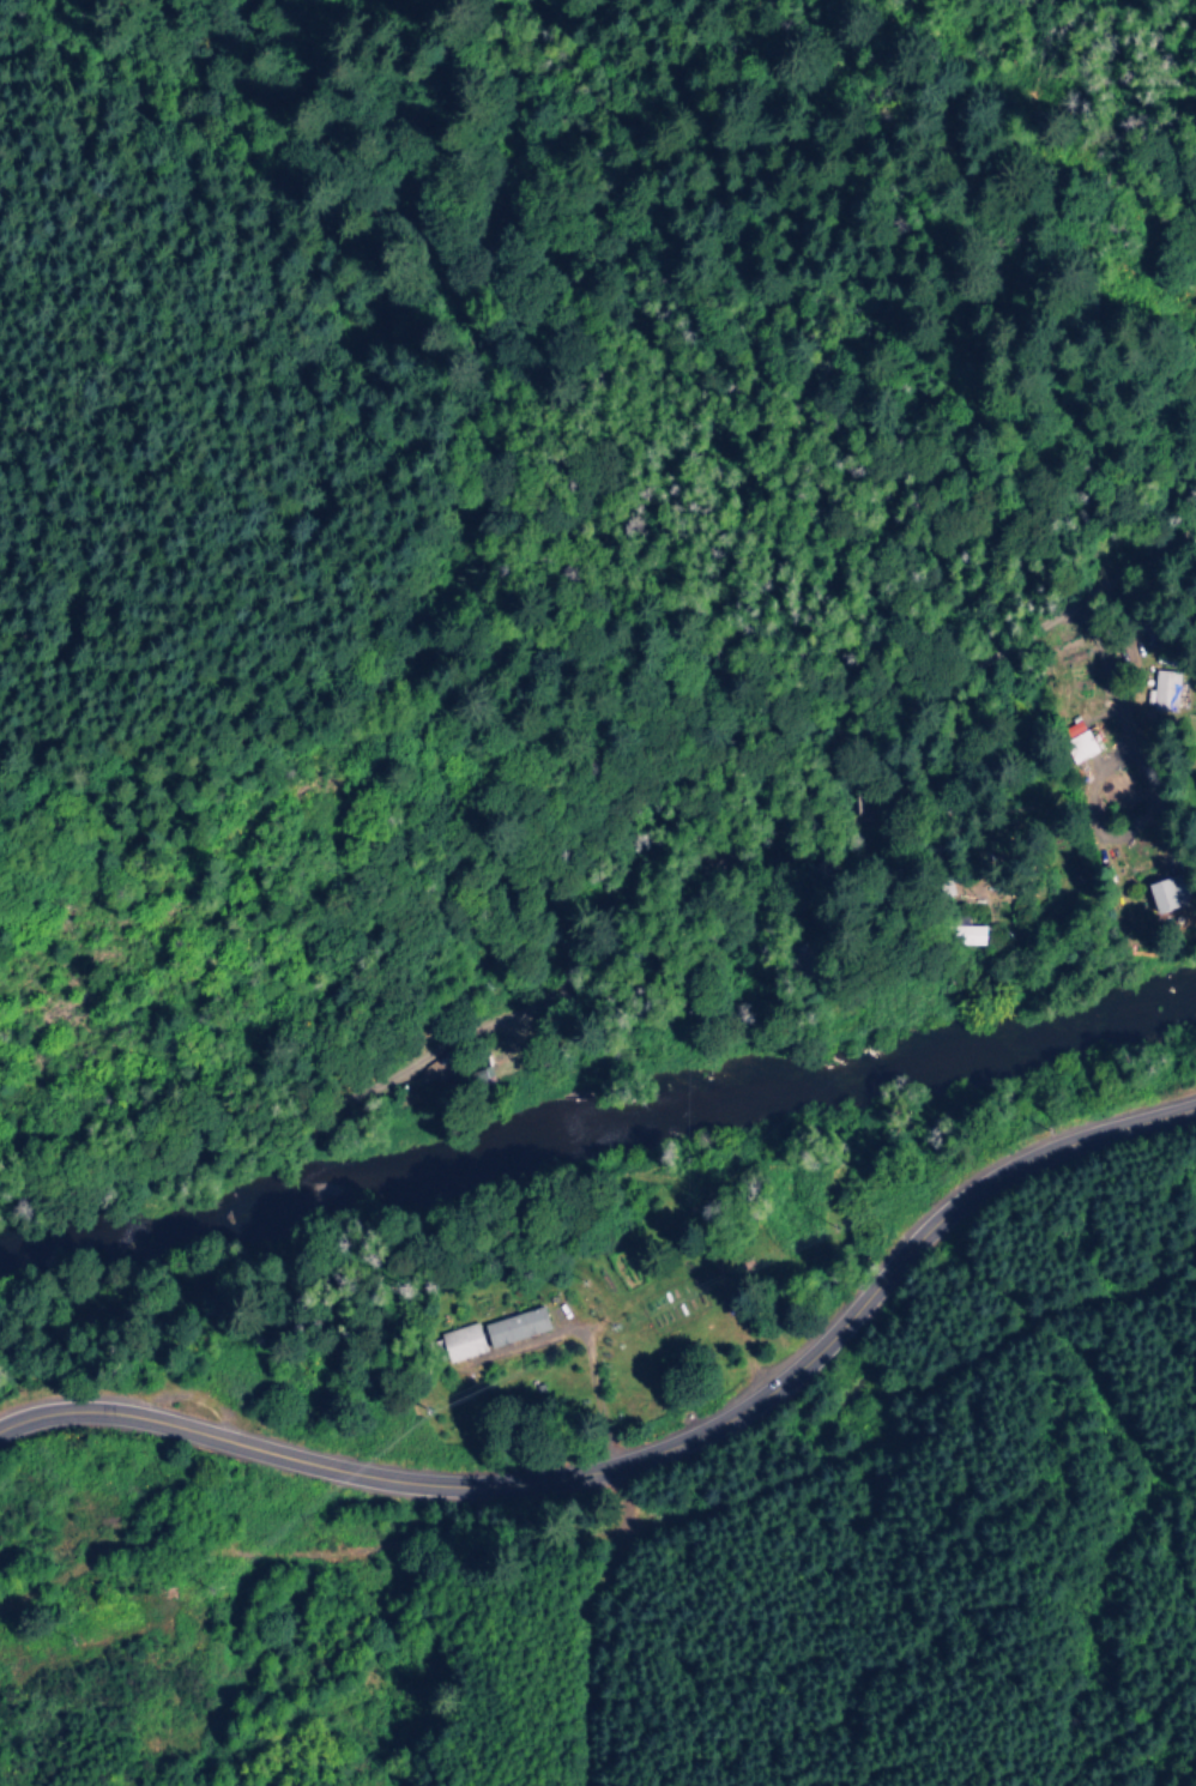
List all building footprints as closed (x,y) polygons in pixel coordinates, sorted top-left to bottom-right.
[(1151,914),(1176,906),(1167,877),(1142,885),(1151,914)] [(479,1324),(487,1347),(546,1329),(538,1305),(479,1324)] [(482,1352),(475,1323),(435,1333),(442,1362),(482,1352)]
